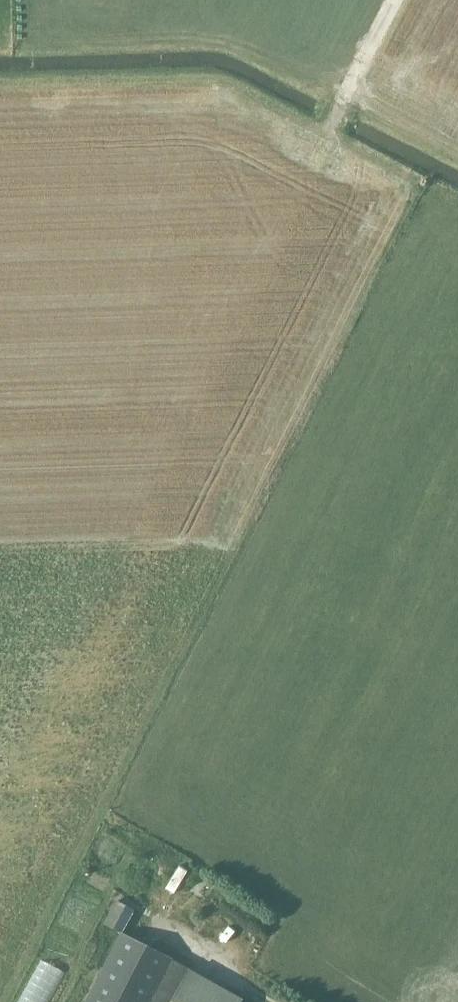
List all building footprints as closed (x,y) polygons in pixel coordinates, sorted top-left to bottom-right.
[(115,901),(103,924),(119,933),(132,910),(115,901)] [(116,936),(82,1001),(235,1001),(165,962),(166,962),(132,944),(116,936)]
